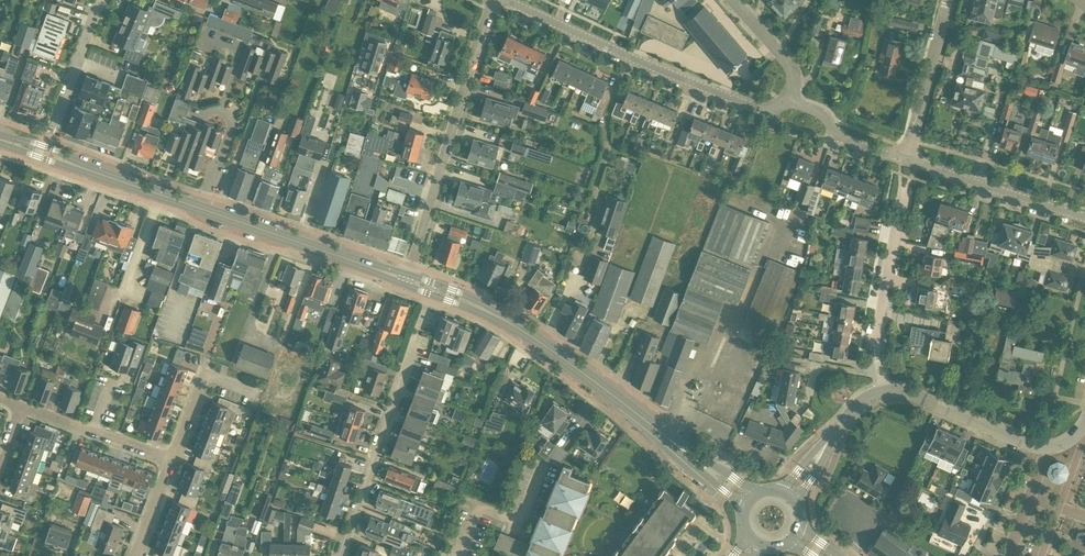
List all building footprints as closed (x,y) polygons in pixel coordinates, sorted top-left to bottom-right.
[(209,0),(184,0),(190,2),(205,8),(209,0)] [(270,0),(224,0),(232,3),(232,2),(273,18),(279,3),(270,0)] [(341,1),(342,0),(328,0),(324,9),(336,14),(341,1)] [(641,29),(648,14),(650,15),(654,0),(642,0),(633,26),(641,29)] [(696,0),(662,0),(660,1),(665,7),(673,0),(677,6),(678,5),(683,11),(696,0)] [(776,9),(786,0),(768,0),(776,9)] [(797,7),(795,5),(799,0),(786,0),(776,9),(785,19),(797,7)] [(997,0),(976,0),(971,17),(990,22),(992,13),(994,16),(998,17),(1001,16),(1003,10),(1008,12),(1010,4),(1010,3),(1005,2),(997,0)] [(53,13),(56,4),(49,2),(46,10),(53,13)] [(131,4),(123,23),(143,31),(147,33),(147,32),(146,32),(149,26),(151,26),(153,26),(154,26),(157,26),(159,26),(160,25),(161,24),(163,22),(164,21),(165,19),(175,18),(175,17),(180,19),(183,13),(156,2),(154,8),(146,4),(144,10),(131,4)] [(374,16),(378,8),(372,5),(368,13),(374,16)] [(60,6),(57,13),(68,17),(71,10),(60,6)] [(746,55),(705,6),(685,22),(727,71),(746,55)] [(236,22),(239,12),(226,7),(222,17),(236,22)] [(397,26),(404,13),(395,9),(388,22),(397,26)] [(212,28),(217,16),(211,13),(207,25),(212,28)] [(55,59),(69,21),(47,14),(34,51),(55,59)] [(433,36),(439,18),(428,14),(422,32),(433,36)] [(641,29),(641,30),(681,49),(689,33),(650,15),(648,14),(641,29)] [(193,21),(201,24),(203,19),(195,16),(193,21)] [(218,30),(223,18),(217,16),(212,28),(218,30)] [(863,38),(868,21),(851,17),(848,24),(844,23),(839,38),(829,36),(823,57),(825,58),(823,62),(838,66),(839,62),(841,62),(846,40),(845,40),(847,34),(863,38)] [(905,28),(907,21),(892,17),(890,24),(905,28)] [(225,32),(229,21),(223,18),(218,30),(225,32)] [(230,35),(235,23),(229,21),(225,32),(230,35)] [(1052,55),(1054,48),(1060,29),(1035,21),(1029,40),(1037,43),(1035,49),(1052,55)] [(29,49),(37,27),(21,22),(14,43),(29,49)] [(147,33),(143,31),(123,23),(115,42),(129,48),(124,58),(141,65),(144,56),(143,54),(139,52),(147,33)] [(237,37),(241,25),(235,23),(230,35),(237,37)] [(243,39),(247,28),(241,25),(237,37),(243,39)] [(248,42),(253,30),(247,28),(243,39),(248,42)] [(1000,42),(1002,34),(985,29),(983,38),(1000,42)] [(453,42),(455,36),(442,31),(440,38),(439,37),(432,59),(446,64),(454,42),(453,42)] [(893,39),(894,32),(889,31),(887,38),(884,38),(882,49),(884,49),(882,59),(879,58),(878,61),(881,62),(879,71),(896,74),(903,42),(893,39)] [(362,46),(356,65),(362,67),(364,68),(363,71),(373,74),(374,71),(377,72),(386,43),(385,43),(387,38),(367,32),(362,46)] [(261,38),(253,35),(251,42),(258,44),(261,38)] [(511,63),(520,41),(508,36),(498,57),(511,63)] [(980,40),(975,59),(972,70),(975,71),(984,74),(989,54),(992,43),(980,40)] [(524,73),(526,70),(526,69),(523,68),(533,47),(520,41),(511,63),(520,67),(517,72),(520,74),(521,72),(524,73)] [(1084,72),(1084,46),(1072,41),(1064,61),(1076,66),(1074,72),(1084,75),(1084,72)] [(328,59),(332,45),(323,42),(319,55),(328,59)] [(259,55),(255,54),(257,50),(249,46),(237,76),(246,80),(250,69),(258,73),(258,74),(259,75),(262,66),(265,56),(259,54),(259,55)] [(535,74),(538,68),(545,53),(533,47),(523,68),(526,69),(526,70),(535,74)] [(994,48),(994,61),(1015,61),(1015,48),(994,48)] [(1025,64),(1028,51),(1020,49),(1016,62),(1025,64)] [(198,61),(201,53),(195,50),(192,59),(198,61)] [(277,54),(273,53),(273,52),(268,50),(265,56),(262,66),(272,70),(268,80),(275,83),(287,54),(278,51),(277,54)] [(1,60),(7,62),(10,56),(10,53),(4,51),(1,60)] [(388,67),(400,70),(404,56),(392,53),(388,67)] [(971,87),(973,78),(975,71),(972,70),(975,59),(961,55),(956,74),(966,76),(964,85),(957,84),(952,102),(965,106),(971,87)] [(0,83),(0,98),(7,100),(13,81),(20,59),(10,56),(7,62),(5,69),(0,83)] [(227,66),(223,64),(225,60),(216,57),(210,75),(206,87),(214,90),(218,80),(227,83),(226,84),(227,85),(234,67),(228,64),(227,66)] [(27,60),(25,65),(36,70),(38,64),(27,60)] [(564,80),(571,65),(559,60),(552,74),(551,78),(556,81),(558,77),(564,80)] [(1059,83),(1065,64),(1056,61),(1050,80),(1059,83)] [(203,74),(200,73),(201,68),(193,65),(182,95),(190,98),(194,88),(203,91),(203,93),(204,93),(206,87),(210,75),(204,73),(203,74)] [(577,85),(583,71),(571,65),(564,80),(562,84),(568,86),(570,82),(577,85)] [(507,82),(508,78),(507,78),(508,74),(496,70),(494,77),(496,78),(507,82)] [(944,71),(942,74),(943,76),(946,78),(949,77),(950,74),(949,71),(946,70),(944,71)] [(400,79),(432,90),(435,81),(402,71),(402,73),(400,79)] [(587,95),(595,76),(583,71),(577,85),(584,89),(582,93),(587,95)] [(982,81),(984,74),(975,71),(973,78),(982,81)] [(521,80),(524,73),(521,72),(520,74),(517,72),(515,77),(521,80)] [(93,138),(118,147),(132,109),(138,111),(149,81),(127,73),(122,88),(87,75),(80,95),(85,96),(81,108),(76,106),(67,129),(87,136),(87,135),(93,137),(93,138)] [(24,81),(14,107),(23,110),(24,108),(27,109),(27,110),(36,113),(45,88),(38,86),(40,80),(34,78),(22,74),(20,79),(24,81)] [(597,106),(608,82),(595,76),(587,95),(584,100),(597,106)] [(430,98),(432,90),(400,79),(394,78),(392,84),(398,85),(395,94),(406,98),(408,91),(430,98)] [(506,88),(508,82),(507,82),(496,78),(494,85),(506,88)] [(296,87),(299,81),(292,79),(290,85),(296,87)] [(1045,80),(1042,79),(1039,87),(1048,89),(1050,80),(1046,79),(1045,80)] [(148,85),(144,99),(152,102),(157,88),(148,85)] [(979,110),(984,91),(971,87),(965,106),(979,110)] [(534,104),(539,91),(532,88),(526,100),(534,104)] [(545,103),(550,91),(545,89),(539,101),(545,103)] [(352,104),(351,105),(362,109),(363,108),(368,109),(371,100),(366,98),(367,94),(356,90),(355,95),(354,94),(351,104),(352,104)] [(636,109),(641,96),(628,91),(623,104),(617,101),(612,113),(623,118),(628,106),(635,109),(636,109)] [(339,93),(337,100),(343,102),(345,95),(339,93)] [(636,109),(635,109),(630,121),(635,123),(638,117),(639,117),(641,111),(648,114),(653,101),(641,96),(636,109)] [(176,99),(174,105),(186,110),(188,104),(176,99)] [(512,119),(514,111),(510,110),(511,106),(487,99),(484,108),(508,115),(507,117),(512,119)] [(570,115),(574,103),(564,100),(560,112),(570,115)] [(660,119),(665,106),(653,101),(648,114),(642,126),(647,128),(653,116),(660,119)] [(533,116),(537,105),(525,102),(522,112),(533,116)] [(140,135),(134,150),(143,154),(144,153),(153,156),(160,137),(159,137),(160,132),(159,128),(148,125),(155,107),(154,106),(146,103),(139,122),(143,124),(142,127),(149,130),(148,133),(146,137),(140,135)] [(1009,119),(1013,105),(1005,103),(1001,117),(1009,119)] [(1039,137),(1034,136),(1043,107),(1036,105),(1026,135),(1031,137),(1027,152),(1040,156),(1048,132),(1047,132),(1041,130),(1039,137)] [(174,106),(172,112),(184,116),(186,110),(174,106)] [(672,124),(678,111),(665,106),(660,119),(652,138),(657,140),(665,121),(672,124)] [(596,120),(601,109),(597,107),(591,118),(596,120)] [(510,126),(512,119),(507,117),(508,115),(484,108),(482,117),(510,126)] [(397,123),(399,119),(410,122),(413,114),(401,111),(399,116),(393,114),(391,121),(397,123)] [(184,116),(172,112),(169,118),(181,123),(184,116)] [(1068,141),(1075,116),(1068,113),(1060,138),(1051,135),(1052,133),(1048,132),(1040,156),(1054,161),(1061,138),(1068,141)] [(299,137),(305,119),(292,115),(286,132),(299,137)] [(301,153),(296,166),(311,171),(315,158),(320,159),(326,143),(309,137),(316,118),(308,115),(301,134),(304,135),(298,152),(301,153)] [(702,135),(707,122),(694,117),(689,130),(683,127),(677,142),(683,144),(684,142),(689,144),(694,132),(702,135)] [(534,124),(527,122),(520,120),(519,126),(533,130),(534,124)] [(218,129),(214,128),(215,126),(205,122),(203,129),(198,143),(196,149),(205,152),(207,147),(216,150),(224,130),(218,128),(218,129)] [(714,140),(719,127),(707,122),(702,135),(714,140)] [(1016,149),(1023,125),(1015,122),(1013,128),(1005,126),(999,144),(1016,149)] [(198,143),(203,129),(192,125),(190,131),(193,132),(190,140),(198,143)] [(714,140),(726,145),(732,132),(719,127),(714,140)] [(183,159),(190,140),(193,132),(190,131),(184,129),(182,136),(179,135),(179,134),(173,132),(166,152),(175,155),(175,156),(183,159)] [(399,141),(401,133),(388,129),(387,134),(384,133),(383,136),(399,141)] [(420,147),(421,145),(422,145),(423,141),(422,140),(424,134),(409,129),(405,143),(420,147)] [(272,181),(273,177),(276,170),(277,166),(288,135),(277,131),(269,153),(271,154),(261,180),(262,180),(253,202),(263,206),(272,181)] [(399,141),(383,136),(368,132),(364,146),(373,148),(386,152),(388,146),(403,150),(401,156),(416,160),(420,147),(405,143),(399,141)] [(738,155),(745,137),(732,132),(726,145),(725,150),(738,155)] [(360,158),(366,137),(351,133),(345,154),(360,158)] [(639,147),(643,139),(638,136),(634,144),(639,147)] [(253,174),(263,144),(250,139),(241,164),(244,165),(242,170),(238,168),(229,193),(246,200),(255,174),(253,174)] [(199,173),(206,153),(205,152),(196,149),(198,143),(190,140),(183,159),(180,167),(189,171),(189,169),(199,173)] [(498,148),(475,141),(472,150),(495,156),(494,158),(500,160),(500,159),(501,159),(504,147),(498,145),(498,148)] [(702,150),(705,143),(699,141),(696,148),(702,150)] [(524,155),(527,146),(513,142),(510,151),(524,155)] [(714,155),(717,148),(711,146),(709,153),(714,155)] [(500,160),(494,158),(495,156),(472,150),(469,159),(493,167),(494,166),(498,167),(500,160),(501,159),(500,159),(500,160)] [(363,241),(370,219),(366,218),(371,202),(370,201),(382,160),(363,155),(344,221),(348,223),(344,235),(363,241)] [(739,170),(744,158),(738,155),(733,168),(739,170)] [(811,177),(809,176),(814,162),(799,157),(791,177),(802,181),(796,198),(809,203),(815,186),(808,183),(811,177)] [(633,173),(636,164),(618,158),(615,169),(623,172),(624,170),(633,173)] [(313,172),(311,171),(296,166),(295,166),(289,186),(291,187),(288,197),(283,196),(280,205),(293,209),(293,210),(306,215),(309,205),(303,203),(307,191),(306,191),(313,172)] [(834,191),(841,172),(827,167),(821,186),(822,187),(833,191),(834,191)] [(500,172),(497,181),(517,188),(530,193),(533,183),(500,172)] [(846,197),(853,177),(841,172),(834,191),(833,191),(830,199),(836,201),(838,194),(846,197)] [(341,203),(349,179),(331,173),(323,196),(322,196),(315,217),(327,221),(328,220),(336,223),(342,203),(341,203)] [(858,203),(865,181),(853,177),(846,197),(858,201),(857,203),(858,203)] [(14,183),(0,178),(0,209),(5,211),(14,183)] [(272,209),(280,186),(275,185),(276,183),(272,181),(263,206),(272,209)] [(517,188),(497,181),(493,192),(513,199),(513,198),(524,201),(527,192),(517,189),(517,188)] [(873,199),(878,185),(865,181),(858,203),(869,207),(872,199),(873,199)] [(478,187),(463,182),(460,191),(483,198),(483,199),(487,201),(490,194),(485,193),(487,188),(479,185),(478,187)] [(822,187),(821,186),(816,185),(807,212),(813,214),(822,187)] [(406,192),(390,187),(386,198),(403,203),(406,192)] [(34,211),(40,193),(27,188),(22,199),(21,199),(19,206),(20,206),(19,209),(24,211),(25,208),(34,211)] [(487,201),(483,199),(483,198),(460,191),(457,201),(480,208),(481,207),(494,211),(495,208),(501,210),(501,209),(512,212),(513,207),(495,202),(495,203),(487,201)] [(585,197),(576,194),(574,200),(583,203),(585,197)] [(616,237),(628,201),(607,194),(596,230),(616,237)] [(387,249),(399,213),(387,209),(390,201),(379,197),(371,220),(370,219),(363,241),(387,249)] [(62,201),(53,198),(45,220),(43,226),(51,230),(46,243),(55,247),(59,240),(61,233),(55,230),(58,224),(63,226),(72,204),(71,203),(63,200),(62,201)] [(753,264),(771,222),(722,203),(705,246),(753,264)] [(949,224),(954,207),(940,203),(935,219),(927,244),(941,246),(948,224),(949,224)] [(76,231),(84,211),(80,209),(79,208),(72,205),(72,204),(63,226),(67,228),(64,235),(73,238),(76,231)] [(962,228),(967,212),(954,207),(949,224),(962,228)] [(16,223),(20,213),(12,210),(8,220),(16,223)] [(823,224),(825,218),(816,215),(814,221),(823,224)] [(869,225),(871,217),(857,215),(855,222),(869,225)] [(107,221),(101,218),(100,218),(94,234),(93,236),(87,234),(81,248),(89,250),(93,239),(108,245),(110,240),(109,240),(116,222),(110,220),(107,221)] [(516,235),(520,224),(507,220),(503,231),(516,235)] [(1011,248),(1019,221),(1019,223),(1018,223),(1016,222),(1015,222),(1013,222),(1012,222),(1011,223),(1010,223),(1009,224),(1004,222),(1002,229),(1004,232),(1001,234),(994,232),(989,248),(1001,251),(1005,246),(1011,248)] [(1031,255),(1033,246),(1034,244),(1028,242),(1026,239),(1029,238),(1031,231),(1027,229),(1026,228),(1025,227),(1025,226),(1024,226),(1023,225),(1022,224),(1020,223),(1019,223),(1020,221),(1019,221),(1011,248),(1017,249),(1017,256),(1029,260),(1031,255)] [(125,248),(126,246),(132,228),(116,222),(109,240),(110,240),(108,245),(123,251),(120,258),(129,261),(133,251),(125,248)] [(868,231),(869,225),(855,222),(854,229),(868,231)] [(184,232),(185,227),(177,224),(175,230),(172,229),(161,260),(173,264),(177,254),(185,233),(184,232)] [(1049,226),(1043,224),(1041,230),(1047,232),(1049,226)] [(161,260),(172,229),(160,225),(153,246),(157,247),(154,258),(161,260)] [(864,252),(867,238),(853,235),(854,229),(834,225),(832,233),(847,236),(845,248),(864,252)] [(465,237),(467,231),(451,226),(449,232),(449,233),(447,239),(445,238),(439,259),(440,260),(440,262),(445,263),(446,262),(454,264),(460,243),(459,242),(461,236),(465,237)] [(528,231),(522,228),(519,236),(525,239),(528,231)] [(485,229),(483,238),(489,240),(492,231),(485,229)] [(28,245),(31,235),(25,233),(21,243),(28,245)] [(205,290),(208,281),(216,259),(222,242),(195,233),(185,261),(188,262),(177,292),(187,295),(191,284),(193,285),(205,290)] [(653,304),(675,243),(653,235),(631,296),(634,297),(653,304)] [(971,252),(973,238),(966,237),(963,251),(971,252)] [(1075,248),(1076,245),(1055,238),(1053,246),(1033,246),(1031,255),(1058,263),(1060,256),(1063,254),(1065,257),(1072,259),(1073,256),(1074,256),(1075,256),(1076,255),(1077,254),(1077,253),(1077,252),(1077,251),(1077,250),(1076,249),(1075,248)] [(978,252),(981,240),(974,239),(971,251),(978,252)] [(59,255),(64,242),(59,240),(55,247),(53,253),(59,255)] [(985,253),(987,241),(981,240),(978,252),(985,253)] [(535,264),(541,247),(527,242),(521,259),(535,264)] [(30,288),(38,267),(36,266),(43,247),(31,243),(16,283),(30,288)] [(753,264),(705,246),(704,249),(703,249),(689,284),(725,297),(738,302),(754,265),(753,264)] [(246,271),(249,261),(244,259),(247,249),(239,247),(233,266),(220,262),(208,295),(226,301),(234,277),(242,280),(245,271),(246,271)] [(845,248),(837,247),(835,260),(862,265),(864,252),(845,248)] [(255,297),(262,277),(259,276),(266,256),(247,249),(244,259),(249,261),(246,271),(240,292),(255,297)] [(513,265),(501,259),(504,253),(498,251),(496,256),(492,255),(481,277),(496,284),(502,271),(508,274),(513,265)] [(955,251),(954,259),(963,261),(964,252),(955,251)] [(947,266),(949,258),(925,253),(922,271),(940,274),(941,265),(947,266)] [(973,254),(972,262),(982,264),(984,256),(973,254)] [(600,284),(608,261),(592,255),(584,278),(600,284)] [(1058,263),(1031,255),(1029,260),(1028,263),(1047,275),(1044,283),(1065,289),(1066,286),(1067,286),(1068,286),(1069,285),(1070,284),(1070,283),(1070,282),(1070,281),(1070,280),(1070,279),(1069,278),(1070,275),(1063,273),(1060,274),(1058,271),(1060,263),(1058,263)] [(996,259),(990,257),(987,265),(993,267),(996,259)] [(776,334),(801,272),(767,258),(764,267),(766,267),(744,321),(776,334)] [(860,278),(862,265),(835,260),(834,266),(841,267),(840,275),(860,278)] [(618,321),(634,275),(636,271),(611,262),(593,312),(618,321)] [(299,285),(304,270),(288,264),(285,271),(282,270),(279,278),(287,280),(284,289),(290,291),(283,310),(290,312),(296,295),(295,293),(298,284),(299,285)] [(153,271),(147,288),(152,289),(163,294),(167,284),(168,284),(173,272),(155,266),(153,271)] [(41,293),(49,270),(38,267),(30,288),(41,293)] [(15,275),(0,269),(0,313),(15,275)] [(550,298),(553,293),(551,291),(556,283),(543,275),(544,273),(538,269),(531,278),(534,280),(531,285),(534,287),(524,303),(526,304),(525,306),(529,309),(531,308),(538,312),(548,296),(550,298)] [(302,302),(309,304),(322,309),(331,284),(330,284),(331,280),(330,279),(327,278),(325,278),(324,282),(320,281),(322,276),(313,273),(302,302)] [(822,285),(821,292),(836,294),(837,288),(860,292),(861,284),(859,284),(860,278),(840,275),(839,280),(837,280),(836,288),(822,285)] [(1025,276),(1022,286),(1031,289),(1033,282),(1031,278),(1025,276)] [(91,295),(104,299),(110,284),(96,279),(91,295)] [(562,294),(565,285),(559,283),(556,292),(562,294)] [(725,297),(689,284),(685,294),(684,294),(670,329),(696,338),(708,343),(725,297)] [(964,295),(965,288),(951,285),(949,292),(964,295)] [(52,287),(49,296),(57,299),(60,290),(52,287)] [(670,325),(682,293),(665,287),(653,318),(670,325)] [(941,300),(943,291),(919,287),(916,304),(934,307),(935,298),(941,300)] [(1014,305),(1017,292),(996,287),(993,300),(1014,305)] [(17,322),(28,293),(13,288),(10,296),(9,296),(1,317),(17,322)] [(361,313),(368,294),(351,289),(345,307),(342,317),(337,315),(335,322),(327,345),(332,347),(339,350),(339,349),(349,319),(357,322),(361,313)] [(165,301),(167,296),(152,290),(147,304),(160,308),(163,300),(165,301)] [(835,301),(836,294),(821,292),(820,298),(835,301)] [(57,310),(60,300),(57,299),(49,296),(48,296),(45,306),(57,310)] [(73,302),(63,298),(59,308),(69,312),(73,302)] [(841,303),(832,301),(829,314),(852,318),(855,304),(841,302),(841,303)] [(304,319),(309,304),(302,302),(297,316),(304,319)] [(399,333),(408,307),(393,302),(384,329),(379,327),(372,350),(381,353),(388,332),(392,333),(393,331),(399,333)] [(382,313),(384,304),(374,302),(372,311),(382,313)] [(579,310),(566,303),(563,310),(567,312),(558,329),(573,336),(582,319),(581,318),(586,308),(581,305),(579,310)] [(133,334),(141,311),(124,304),(116,328),(133,334)] [(335,322),(337,315),(339,309),(331,306),(327,319),(335,322)] [(97,343),(103,326),(93,323),(96,316),(74,308),(69,321),(75,323),(71,334),(97,343)] [(201,315),(211,317),(213,310),(203,308),(201,315)] [(850,331),(852,318),(829,314),(819,312),(818,319),(828,321),(827,327),(850,331)] [(297,316),(293,326),(301,329),(304,319),(297,316)] [(455,334),(458,325),(459,322),(445,317),(441,326),(439,325),(435,337),(448,341),(451,333),(455,334)] [(589,351),(604,322),(595,318),(581,348),(589,351)] [(959,334),(962,321),(948,318),(944,339),(938,338),(939,330),(912,325),(909,343),(930,346),(928,356),(948,360),(953,333),(959,334)] [(598,356),(612,326),(604,322),(589,351),(598,356)] [(793,334),(794,324),(787,323),(785,332),(793,334)] [(467,342),(471,329),(458,325),(455,334),(451,333),(448,341),(447,344),(461,349),(464,341),(467,342)] [(847,344),(850,331),(827,327),(823,326),(822,331),(829,333),(828,340),(847,344)] [(488,358),(498,341),(500,338),(485,329),(473,349),(488,358)] [(670,405),(696,338),(670,329),(662,352),(670,355),(654,398),(670,405)] [(1038,396),(1040,389),(1028,387),(1035,359),(1042,361),(1044,351),(1015,344),(1017,332),(1008,330),(997,377),(1019,382),(1017,391),(1038,396)] [(650,390),(659,364),(655,362),(658,352),(654,351),(659,337),(645,332),(636,355),(642,357),(634,379),(633,383),(634,384),(650,390)] [(367,348),(370,339),(362,336),(359,346),(367,348)] [(138,366),(145,345),(132,340),(130,345),(119,342),(111,366),(127,372),(130,363),(138,366)] [(845,357),(847,344),(828,340),(825,340),(823,346),(829,347),(828,354),(845,357)] [(267,375),(274,355),(244,344),(237,365),(267,375)] [(339,350),(332,347),(330,353),(327,352),(318,379),(337,386),(335,394),(347,398),(350,390),(340,387),(345,373),(337,370),(341,358),(344,359),(346,358),(348,353),(347,351),(339,349),(339,350)] [(166,374),(184,381),(188,369),(180,366),(185,351),(178,348),(172,363),(171,362),(166,374)] [(824,360),(824,359),(825,353),(810,350),(809,357),(824,360)] [(448,365),(450,359),(431,352),(428,359),(439,362),(448,365)] [(0,354),(0,372),(1,369),(7,371),(13,357),(5,354),(4,355),(0,354)] [(471,366),(475,359),(465,354),(460,364),(467,368),(469,364),(471,366)] [(27,385),(29,378),(27,377),(30,371),(18,367),(21,360),(13,357),(7,371),(14,373),(9,387),(12,388),(11,390),(18,393),(19,391),(22,392),(25,384),(27,385)] [(378,395),(386,373),(377,370),(379,363),(365,358),(361,369),(369,372),(363,389),(378,395)] [(796,388),(799,371),(793,370),(795,363),(784,361),(781,376),(776,375),(774,383),(780,384),(779,385),(796,388)] [(456,376),(458,369),(448,365),(439,362),(436,368),(456,376)] [(64,375),(67,367),(61,365),(58,373),(57,373),(54,380),(42,376),(37,390),(35,389),(32,397),(38,400),(39,398),(48,402),(53,388),(59,390),(65,376),(64,375)] [(445,402),(448,392),(446,388),(441,387),(444,378),(424,370),(416,392),(436,400),(436,399),(445,402)] [(179,393),(184,381),(166,374),(162,386),(179,393)] [(79,404),(81,397),(80,397),(82,391),(70,386),(73,379),(65,376),(59,390),(66,393),(60,406),(64,408),(63,410),(70,412),(70,410),(74,412),(77,403),(79,404)] [(85,405),(94,409),(105,383),(96,379),(85,405)] [(522,388),(513,381),(507,389),(510,391),(505,399),(520,410),(521,409),(526,412),(531,405),(526,402),(534,392),(524,385),(522,388)] [(793,404),(796,388),(779,385),(776,404),(781,413),(786,411),(785,410),(786,403),(793,404)] [(175,404),(179,393),(162,386),(157,398),(175,404)] [(436,422),(440,413),(438,409),(433,408),(436,400),(416,392),(407,413),(428,421),(428,420),(436,422)] [(345,404),(347,398),(335,394),(333,400),(345,404)] [(170,416),(175,404),(157,398),(153,409),(170,416)] [(231,423),(238,404),(224,398),(221,405),(213,401),(208,414),(231,423)] [(563,418),(567,413),(554,404),(546,416),(544,415),(541,419),(543,420),(542,422),(554,430),(555,430),(560,434),(569,422),(563,418)] [(359,425),(364,411),(350,405),(347,414),(342,412),(340,418),(359,425)] [(466,411),(457,408),(454,416),(463,419),(466,411)] [(166,428),(170,416),(153,409),(148,421),(166,428)] [(789,448),(804,429),(791,420),(786,411),(781,413),(788,424),(783,430),(772,426),(771,428),(750,419),(744,433),(766,441),(767,440),(789,448)] [(420,442),(428,421),(407,413),(399,434),(420,442)] [(507,416),(499,413),(498,416),(492,413),(490,420),(487,419),(485,427),(493,429),(494,428),(500,430),(502,423),(504,424),(507,416)] [(226,435),(231,423),(208,414),(203,426),(220,433),(226,435)] [(484,419),(477,416),(474,424),(481,427),(484,419)] [(354,439),(359,425),(340,418),(338,425),(342,427),(340,434),(354,439)] [(161,440),(166,428),(148,421),(144,433),(161,440)] [(526,437),(530,426),(524,424),(520,435),(526,437)] [(31,430),(27,440),(46,447),(51,449),(57,433),(37,425),(35,431),(31,430)] [(933,433),(928,431),(927,431),(918,451),(925,454),(927,450),(940,456),(951,432),(937,425),(933,433)] [(215,445),(220,433),(203,426),(198,438),(215,445)] [(333,439),(335,431),(318,426),(315,433),(321,435),(319,441),(326,443),(328,437),(333,439)] [(608,438),(595,430),(591,435),(586,431),(577,444),(595,457),(596,455),(598,456),(602,449),(601,448),(608,438)] [(951,432),(940,456),(954,462),(952,466),(959,469),(968,449),(967,449),(965,454),(960,451),(966,438),(951,432)] [(411,464),(420,442),(399,434),(391,456),(411,464)] [(212,465),(214,459),(216,455),(215,453),(213,452),(215,445),(198,438),(193,451),(201,454),(199,460),(212,465)] [(41,459),(46,447),(27,440),(23,453),(41,459)] [(555,446),(546,459),(553,461),(561,450),(555,446)] [(88,469),(94,451),(82,447),(76,464),(88,469)] [(1010,461),(1010,460),(986,449),(985,450),(987,450),(978,471),(1001,481),(1004,474),(1003,473),(1009,460),(1010,461)] [(559,464),(567,454),(561,450),(553,461),(559,464)] [(100,473),(106,456),(94,451),(88,469),(100,473)] [(37,471),(41,459),(23,453),(19,464),(37,471)] [(347,479),(352,466),(341,462),(343,457),(338,455),(336,461),(338,462),(334,474),(347,479)] [(111,477),(118,460),(106,456),(100,473),(111,477)] [(467,466),(469,461),(461,458),(459,463),(467,466)] [(123,482),(129,464),(118,460),(111,477),(108,484),(120,488),(123,482)] [(207,476),(212,465),(199,460),(196,466),(188,463),(183,476),(201,483),(204,474),(207,476)] [(315,461),(312,467),(315,468),(321,470),(323,463),(315,461)] [(58,471),(60,467),(57,466),(57,465),(51,463),(49,468),(58,471)] [(284,463),(281,470),(283,471),(285,472),(288,473),(291,465),(284,463)] [(33,482),(37,471),(19,464),(15,475),(33,482)] [(135,486),(141,469),(129,464),(123,482),(135,486)] [(569,473),(572,467),(564,464),(558,479),(548,501),(549,501),(543,516),(541,515),(532,538),(529,546),(521,543),(521,542),(501,533),(495,548),(514,555),(541,555),(542,553),(550,555),(558,555),(561,550),(562,551),(572,528),(571,528),(577,514),(579,514),(588,491),(587,491),(590,482),(569,473)] [(882,480),(887,471),(876,464),(872,470),(874,471),(872,474),(864,469),(856,483),(876,495),(884,481),(882,480)] [(417,491),(422,479),(408,474),(408,473),(390,466),(385,480),(403,486),(417,491)] [(327,477),(328,472),(321,470),(315,468),(320,470),(319,474),(327,477)] [(144,497),(153,473),(141,469),(135,486),(132,492),(144,497)] [(228,492),(234,474),(226,471),(219,488),(228,492)] [(998,489),(1001,481),(978,471),(968,492),(958,487),(955,494),(970,501),(973,495),(991,503),(992,502),(990,501),(996,488),(998,489)] [(343,491),(347,479),(334,474),(330,486),(330,487),(343,491)] [(32,501),(38,484),(33,482),(15,475),(10,487),(16,489),(14,495),(32,501)] [(453,475),(451,482),(460,486),(463,479),(453,475)] [(197,503),(199,496),(196,495),(201,483),(183,476),(178,488),(186,492),(184,498),(197,503)] [(457,495),(461,487),(437,478),(433,486),(457,495)] [(311,480),(309,487),(316,489),(318,483),(311,480)] [(55,490),(57,486),(48,482),(46,487),(55,490)] [(339,504),(343,491),(330,487),(330,486),(318,483),(316,489),(321,491),(319,497),(325,499),(339,504)] [(235,504),(241,487),(233,484),(231,491),(229,490),(226,500),(225,500),(220,515),(228,518),(233,503),(235,504)] [(945,489),(939,486),(935,493),(942,496),(945,489)] [(664,488),(612,555),(660,555),(658,554),(661,550),(665,553),(676,539),(672,536),(675,533),(677,535),(687,523),(684,521),(687,517),(690,520),(696,512),(683,502),(689,494),(684,490),(677,498),(664,488)] [(102,504),(105,494),(92,490),(91,493),(93,494),(91,501),(102,504)] [(430,519),(430,518),(433,510),(400,498),(401,497),(381,490),(378,499),(430,519)] [(218,497),(224,500),(226,493),(220,491),(218,497)] [(85,515),(91,497),(78,492),(72,510),(85,515)] [(317,502),(319,497),(306,492),(304,497),(317,502)] [(113,508),(114,505),(107,502),(110,496),(105,494),(102,504),(113,508)] [(194,509),(197,503),(184,498),(182,504),(174,501),(169,513),(186,520),(191,508),(194,509)] [(334,517),(339,504),(325,499),(321,512),(334,517)] [(430,519),(378,499),(375,507),(393,514),(427,526),(430,519)] [(954,499),(947,515),(946,514),(937,533),(962,545),(971,526),(958,520),(966,504),(954,499)] [(92,502),(84,523),(91,525),(99,505),(92,502)] [(135,512),(138,505),(129,502),(126,509),(135,512)] [(264,519),(269,505),(262,502),(256,516),(264,519)] [(904,524),(911,512),(895,502),(888,514),(904,524)] [(298,505),(296,512),(306,515),(309,509),(298,505)] [(284,520),(284,512),(269,506),(264,519),(271,522),(273,516),(284,520)] [(26,511),(16,507),(13,514),(0,509),(0,523),(10,527),(13,521),(21,524),(26,511)] [(120,538),(124,528),(112,523),(116,514),(99,507),(92,527),(101,531),(96,546),(113,553),(119,538),(120,538)] [(297,544),(290,543),(291,513),(285,510),(284,543),(283,555),(297,555),(297,544)] [(181,532),(186,520),(169,513),(164,525),(181,532)] [(413,542),(416,533),(402,529),(390,524),(390,523),(371,516),(368,525),(403,538),(403,539),(413,542)] [(444,516),(442,523),(448,525),(450,518),(444,516)] [(310,532),(314,522),(301,517),(298,527),(297,544),(297,555),(311,555),(311,544),(305,544),(305,534),(311,534),(310,532)] [(17,537),(8,533),(10,527),(0,523),(0,545),(12,550),(17,537)] [(66,548),(72,530),(52,523),(46,541),(50,542),(49,544),(51,546),(59,549),(61,548),(62,546),(66,548)] [(445,532),(448,526),(441,523),(439,530),(445,532)] [(237,528),(237,527),(227,524),(223,541),(222,540),(218,555),(229,555),(237,528)] [(177,543),(181,532),(164,525),(159,537),(177,543)] [(401,546),(403,539),(403,538),(368,525),(365,534),(383,541),(384,540),(393,544),(391,549),(406,555),(409,549),(401,546)] [(247,538),(245,537),(247,529),(237,527),(237,528),(229,555),(242,555),(247,538)] [(284,543),(271,543),(271,531),(262,530),(261,545),(270,546),(270,555),(283,555),(284,543)] [(906,551),(881,532),(868,550),(876,555),(902,555),(906,551)] [(1083,532),(1078,533),(1076,538),(1079,542),(1084,541),(1084,534),(1083,532)] [(172,555),(177,543),(159,537),(154,549),(163,553),(162,555),(172,555)] [(437,537),(435,543),(441,545),(444,540),(437,537)] [(379,551),(362,545),(357,555),(377,555),(379,551)]
